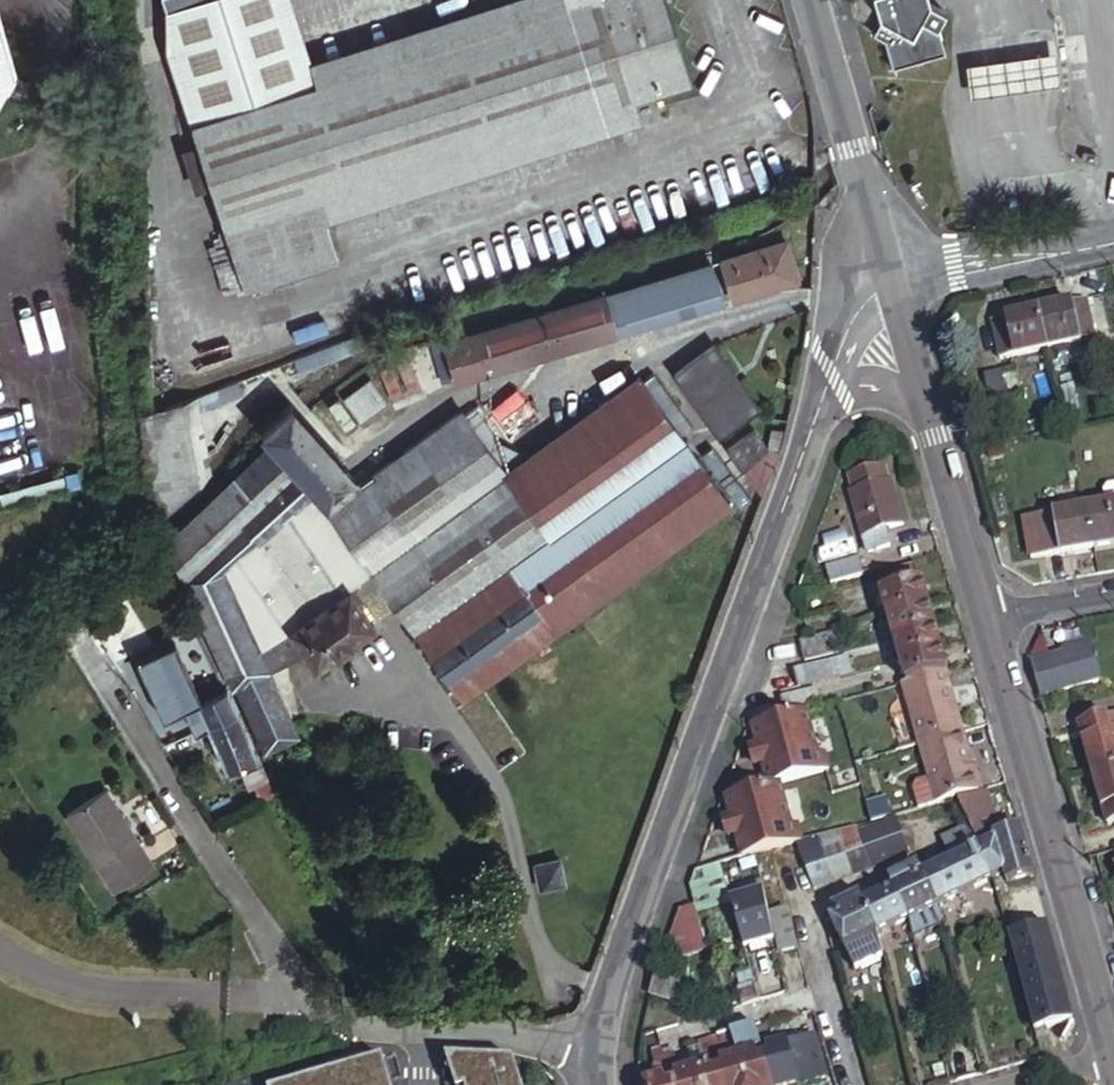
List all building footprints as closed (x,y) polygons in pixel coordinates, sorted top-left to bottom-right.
[(155,30),(155,48),(178,122),(230,287),(325,257),(305,195),(706,69),(684,0),(563,0),(305,82),(278,0),(247,0),(155,30)] [(155,30),(247,0),(176,0),(155,6),(155,30)] [(893,74),(942,61),(934,34),(934,33),(942,18),(928,12),(925,0),(872,0),(877,17),(881,33),(876,45),(886,49),(893,74)] [(6,70),(12,59),(0,16),(0,80),(6,70)] [(1060,48),(969,62),(973,97),(1066,85),(1060,48)] [(6,70),(0,80),(0,84),(5,88),(13,75),(6,70)] [(799,282),(788,243),(723,263),(734,301),(799,282)] [(711,266),(606,298),(617,337),(723,305),(711,266)] [(617,337),(606,298),(447,346),(458,385),(617,337)] [(1040,315),(1049,352),(1097,341),(1090,305),(1040,315)] [(1002,363),(1049,352),(1040,315),(994,325),(1002,363)] [(762,407),(717,347),(677,377),(722,437),(762,407)] [(424,386),(416,371),(386,385),(394,401),(424,386)] [(987,376),(994,408),(1012,403),(1004,371),(987,376)] [(356,480),(301,419),(289,406),(261,432),(277,450),(172,547),(210,622),(269,754),(298,738),(290,720),(267,670),(301,646),(317,668),(336,654),(338,656),(339,657),(340,657),(341,658),(343,658),(344,658),(358,648),(358,647),(358,644),(357,642),(356,640),(375,626),(349,591),(373,574),(464,699),(732,505),(641,379),(530,459),(509,475),(493,453),(503,446),(477,410),(466,418),(462,412),(328,510),(326,506),(356,480)] [(389,405),(375,386),(334,417),(349,436),(389,405)] [(772,448),(759,431),(732,450),(745,468),(772,448)] [(530,459),(503,446),(493,453),(509,475),(530,459)] [(893,486),(889,471),(854,481),(858,497),(855,497),(872,556),(893,549),(889,532),(907,527),(895,485),(893,486)] [(1094,546),(1113,542),(1113,503),(1085,509),(1094,546)] [(1046,557),(1094,546),(1085,509),(1039,519),(1046,557)] [(932,607),(919,562),(878,574),(891,620),(932,607)] [(830,574),(834,588),(867,578),(862,564),(830,574)] [(939,628),(932,607),(891,620),(898,641),(939,628)] [(945,652),(939,628),(898,641),(904,664),(945,652)] [(798,649),(805,670),(838,659),(831,639),(798,649)] [(1070,654),(1080,687),(1102,681),(1090,640),(1070,645),(1070,654)] [(209,660),(203,649),(177,661),(183,675),(209,660)] [(952,675),(945,652),(904,664),(911,688),(948,677),(952,675)] [(1037,664),(1046,697),(1080,687),(1070,654),(1037,664)] [(209,660),(183,675),(197,707),(225,695),(209,660)] [(845,668),(792,685),(796,698),(849,682),(845,668)] [(957,690),(952,675),(948,677),(952,691),(957,690)] [(911,688),(908,689),(924,748),(964,736),(969,734),(957,690),(952,691),(948,677),(911,688)] [(225,695),(197,707),(208,730),(237,717),(226,694),(225,695)] [(783,707),(782,711),(786,724),(819,714),(814,697),(783,707)] [(237,717),(208,730),(217,750),(246,738),(237,717)] [(740,841),(746,862),(801,847),(805,845),(800,830),(794,831),(782,789),(831,775),(827,760),(821,761),(809,720),(755,737),(761,757),(753,759),(758,774),(765,772),(771,792),(729,804),(735,826),(727,828),(732,843),(740,841)] [(1098,777),(1113,772),(1113,725),(1085,733),(1098,777)] [(974,750),(969,734),(964,736),(969,752),(974,750)] [(964,736),(924,748),(941,807),(986,794),(974,750),(969,752),(964,736)] [(246,738),(217,750),(231,783),(250,775),(253,784),(265,779),(246,738)] [(1098,777),(1113,829),(1113,772),(1098,777)] [(144,841),(110,789),(70,815),(119,893),(159,867),(143,842),(144,841)] [(1036,878),(1022,829),(1004,835),(993,794),(961,803),(971,826),(996,882),(1008,876),(1011,885),(1036,878)] [(889,802),(870,806),(876,825),(894,820),(889,802)] [(876,825),(861,829),(869,854),(906,840),(899,819),(894,820),(876,825)] [(956,863),(971,894),(996,882),(971,826),(945,839),(952,853),(956,863)] [(861,829),(842,835),(857,878),(876,871),(869,854),(861,829)] [(842,835),(821,841),(837,886),(857,878),(842,835)] [(869,854),(876,871),(912,858),(906,840),(869,854)] [(818,893),(837,886),(821,841),(805,845),(801,847),(818,893)] [(921,868),(926,878),(956,863),(952,853),(921,868)] [(566,885),(561,861),(535,867),(542,891),(566,885)] [(926,878),(940,909),(971,894),(956,863),(926,878)] [(890,884),(895,893),(926,878),(921,868),(890,884)] [(722,869),(698,876),(694,889),(700,910),(701,914),(733,905),(722,869)] [(895,893),(909,924),(940,909),(926,878),(895,893)] [(861,898),(865,908),(895,893),(890,884),(861,898)] [(880,938),(909,924),(895,893),(865,908),(880,938)] [(733,905),(748,950),(773,943),(761,897),(733,905)] [(836,911),(840,920),(865,908),(861,898),(836,911)] [(865,908),(840,920),(835,923),(859,975),(886,962),(880,938),(865,908)] [(685,914),(673,946),(676,956),(710,946),(701,914),(700,910),(685,914)] [(801,951),(791,913),(771,919),(782,956),(801,951)] [(1050,930),(1010,939),(1035,1037),(1076,1026),(1050,930)] [(684,988),(661,982),(655,1000),(690,1008),(684,988)] [(749,1007),(764,1003),(759,985),(743,989),(749,1007)] [(743,1059),(750,1084),(775,1084),(761,1034),(759,1028),(736,1035),(743,1059)] [(775,1084),(807,1084),(829,1078),(818,1037),(777,1049),(774,1038),(771,1039),(769,1031),(761,1034),(775,1084)] [(736,1035),(711,1042),(712,1048),(722,1045),(724,1053),(726,1052),(729,1063),(743,1059),(736,1035)] [(712,1048),(723,1084),(750,1084),(743,1059),(729,1063),(726,1052),(724,1053),(722,1045),(712,1048)] [(712,1048),(703,1050),(705,1057),(703,1058),(707,1069),(696,1073),(699,1084),(723,1084),(712,1048)] [(674,1084),(699,1084),(696,1073),(684,1076),(680,1065),(677,1066),(675,1058),(667,1060),(674,1084)] [(450,1060),(459,1084),(467,1084),(459,1060),(450,1060)] [(519,1062),(459,1060),(467,1084),(526,1084),(519,1062)] [(667,1060),(658,1063),(660,1070),(657,1071),(661,1083),(653,1084),(674,1084),(667,1060)] [(387,1061),(309,1084),(394,1084),(387,1061)]
